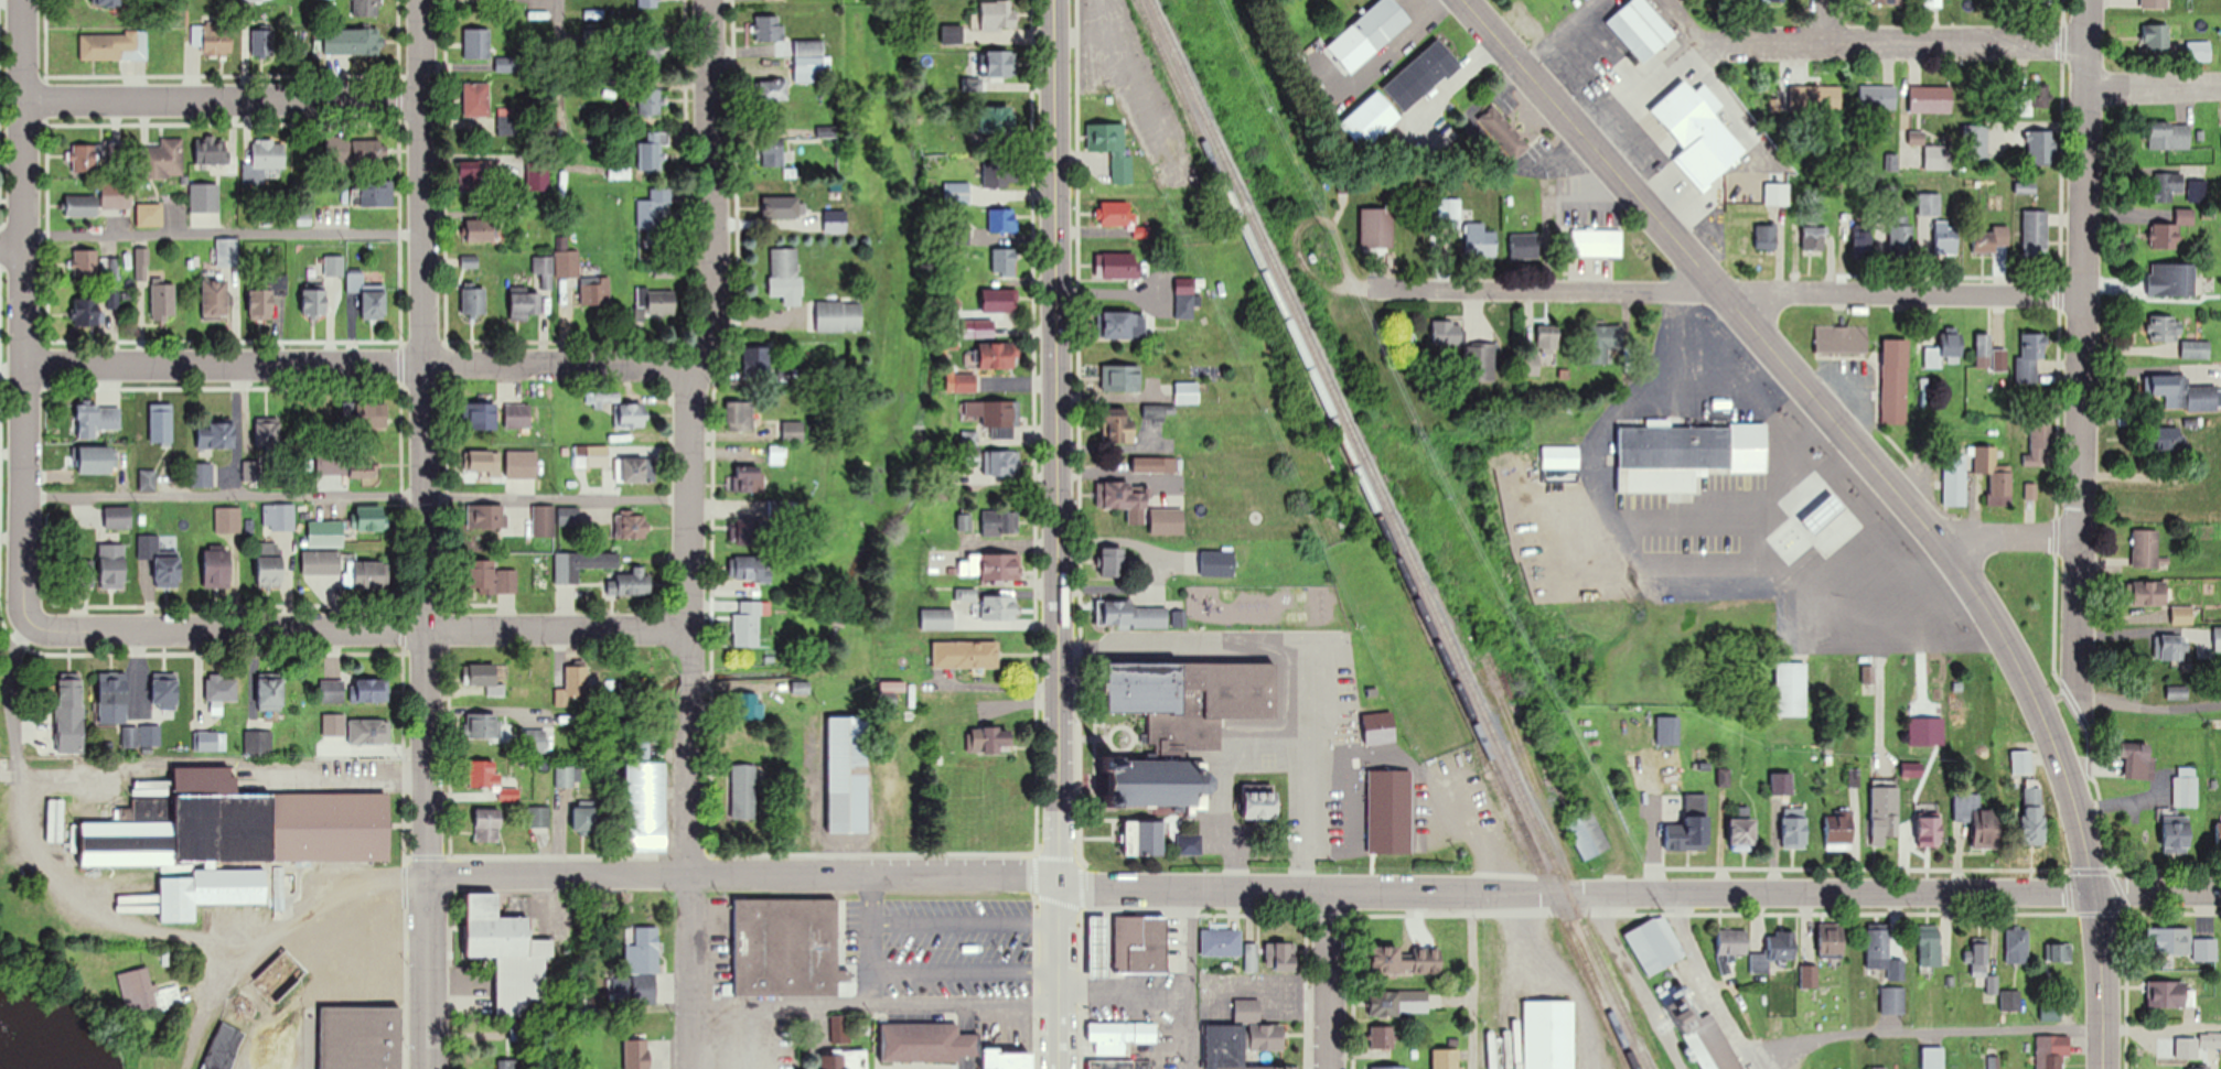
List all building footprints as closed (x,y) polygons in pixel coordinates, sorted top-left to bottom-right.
[(380,0),(355,0),(355,16),(380,16),(380,0)] [(1395,0),(1380,0),(1353,24),(1376,50),(1412,19),(1395,0)] [(1677,35),(1647,0),(1632,0),(1618,12),(1655,54),(1677,35)] [(2142,8),(2169,8),(2169,0),(2142,0),(2142,8)] [(1016,28),(1016,1),(981,1),(981,28),(1016,28)] [(784,41),(784,15),(755,15),(755,41),(784,41)] [(2170,57),(2170,24),(2146,24),(2146,57),(2170,57)] [(204,54),(233,54),(233,25),(192,25),(192,45),(204,45),(204,54)] [(491,28),(465,28),(465,58),(491,58),(491,28)] [(253,57),(274,57),(274,29),(253,29),(253,57)] [(325,54),(380,54),(380,29),(325,29),(325,54)] [(148,60),(148,32),(80,32),(80,59),(148,60)] [(645,58),(661,58),(661,39),(645,38),(645,58)] [(1404,111),(1462,65),(1440,38),(1382,84),(1404,111)] [(825,41),(796,41),(796,81),(825,81),(825,41)] [(2219,61),(2219,47),(2213,47),(2213,41),(2188,41),(2188,61),(2219,61)] [(988,51),(988,77),(1015,77),(1015,51),(988,51)] [(497,70),(518,70),(518,57),(497,57),(497,70)] [(1684,148),(1720,118),(1717,113),(1726,105),(1706,81),(1695,90),(1685,79),(1650,109),(1684,148)] [(788,80),(758,81),(759,101),(788,100),(788,80)] [(465,82),(465,116),(491,116),(491,82),(465,82)] [(1841,85),(1794,85),(1794,109),(1841,109),(1841,85)] [(1897,85),(1859,85),(1859,110),(1897,110),(1897,85)] [(1953,86),(1911,86),(1911,112),(1953,112),(1953,86)] [(2034,115),(2034,108),(2051,108),(2051,86),(2030,86),(2030,93),(2021,93),(2021,115),(2034,115)] [(661,87),(638,87),(638,115),(661,115),(661,87)] [(1401,115),(1377,90),(1341,124),(1364,150),(1401,115)] [(1015,134),(1015,106),(984,106),(984,134),(1015,134)] [(1479,120),(1516,158),(1531,144),(1493,106),(1479,120)] [(498,135),(517,135),(517,107),(498,107),(498,135)] [(1126,124),(1089,123),(1088,150),(1113,150),(1112,183),(1132,183),(1133,156),(1125,155),(1126,124)] [(2191,149),(2191,123),(2149,123),(2149,149),(2191,149)] [(1963,125),(1963,159),(1989,159),(1989,125),(1963,125)] [(2051,131),(2029,131),(2029,164),(2051,164),(2051,131)] [(665,132),(638,132),(638,172),(665,172),(665,132)] [(328,164),(354,164),(354,136),(328,136),(328,164)] [(230,164),(230,137),(197,137),(197,164),(230,164)] [(183,177),(184,138),(162,138),(162,147),(140,146),(140,177),(183,177)] [(253,163),(248,163),(248,176),(259,176),(259,169),(286,168),(285,140),(253,141),(253,163)] [(96,145),(72,145),(72,173),(96,173),(96,145)] [(762,167),(785,167),(785,145),(762,145),(762,167)] [(1952,169),(1952,145),(1926,145),(1926,169),(1952,169)] [(548,191),(548,160),(527,160),(527,191),(548,191)] [(461,161),(461,181),(483,181),(483,161),(461,161)] [(984,162),(984,187),(1011,187),(1011,162),(984,162)] [(630,179),(630,166),(609,166),(609,179),(630,179)] [(2173,201),(2173,195),(2185,195),(2185,173),(2155,173),(2155,201),(2173,201)] [(2206,202),(2206,179),(2189,179),(2189,202),(2206,202)] [(394,180),(356,180),(356,206),(394,206),(394,180)] [(970,205),(970,182),(945,182),(945,205),(970,205)] [(191,184),(191,226),(219,226),(219,184),(191,184)] [(1766,204),(1788,204),(1788,184),(1766,184),(1766,204)] [(637,201),(637,230),(671,230),(671,189),(651,189),(651,201),(637,201)] [(98,217),(98,196),(66,196),(66,217),(98,217)] [(805,218),(805,197),(763,197),(763,218),(805,218)] [(1461,198),(1438,198),(1438,228),(1461,228),(1461,198)] [(1136,227),(1136,203),(1102,203),(1102,227),(1136,227)] [(139,225),(162,225),(162,205),(139,205),(139,225)] [(1393,248),(1393,208),(1361,208),(1361,248),(1393,248)] [(989,209),(989,233),(1016,233),(1016,209),(989,209)] [(2151,249),(2180,250),(2181,222),(2195,222),(2195,209),(2176,209),(2176,224),(2152,224),(2151,249)] [(824,233),(847,233),(847,210),(824,210),(824,233)] [(2048,211),(2024,211),(2024,257),(2048,257),(2048,211)] [(494,219),(466,219),(466,242),(494,242),(494,219)] [(1960,255),(1960,220),(1936,220),(1936,255),(1960,255)] [(1485,223),(1465,223),(1465,257),(1497,257),(1497,231),(1485,231),(1485,223)] [(1775,246),(1775,224),(1757,224),(1757,246),(1775,246)] [(1803,253),(1825,253),(1825,225),(1803,225),(1803,253)] [(1890,256),(1913,256),(1913,225),(1890,225),(1890,256)] [(2010,225),(1993,225),(1993,231),(1973,231),(1973,253),(2010,253),(2010,225)] [(1623,257),(1623,229),(1573,229),(1573,257),(1623,257)] [(1854,256),(1875,256),(1875,230),(1854,230),(1854,256)] [(1510,258),(1539,258),(1539,234),(1510,234),(1510,258)] [(239,267),(239,239),(217,239),(217,267),(239,267)] [(771,282),(798,282),(798,249),(771,249),(771,282)] [(993,249),(993,276),(1016,276),(1016,249),(993,249)] [(74,277),(98,277),(98,250),(74,250),(74,277)] [(577,250),(556,250),(556,288),(577,288),(577,250)] [(1098,253),(1098,278),(1141,278),(1141,253),(1098,253)] [(343,276),(343,256),(325,256),(325,276),(343,276)] [(2196,296),(2196,264),(2150,264),(2150,296),(2196,296)] [(363,320),(386,320),(386,285),(364,285),(364,273),(347,273),(347,293),(363,293),(363,320)] [(610,277),(581,277),(581,305),(610,305),(610,277)] [(1195,278),(1177,278),(1177,318),(1195,318),(1195,278)] [(229,320),(229,280),(203,280),(203,320),(229,320)] [(175,284),(152,284),(152,320),(175,320),(175,284)] [(305,286),(305,315),(326,315),(326,286),(305,286)] [(463,288),(463,317),(486,317),(486,288),(463,288)] [(676,289),(637,289),(637,318),(676,318),(676,289)] [(1017,313),(1017,289),(984,289),(984,313),(1017,313)] [(274,290),(250,290),(250,320),(274,320),(274,290)] [(512,292),(512,320),(541,320),(541,292),(512,292)] [(73,326),(103,326),(103,299),(73,299),(73,326)] [(863,332),(863,302),(817,302),(817,332),(863,332)] [(1140,338),(1140,313),(1104,313),(1104,338),(1140,338)] [(2180,315),(2149,315),(2149,342),(2180,342),(2180,315)] [(995,336),(995,320),(976,320),(976,336),(995,336)] [(1431,345),(1462,345),(1462,321),(1431,321),(1431,345)] [(1559,325),(1538,325),(1538,353),(1526,353),(1526,375),(1541,375),(1541,365),(1559,365),(1559,325)] [(1587,364),(1610,364),(1610,347),(1624,347),(1624,326),(1587,326),(1587,364)] [(1816,326),(1816,352),(1868,352),(1868,326),(1816,326)] [(1941,360),(1963,360),(1963,332),(1941,332),(1941,360)] [(1976,366),(1994,366),(1994,333),(1976,333),(1976,366)] [(2017,385),(2043,385),(2043,333),(2017,333),(2017,385)] [(2182,358),(2211,358),(2211,341),(2182,341),(2182,358)] [(1018,368),(1018,343),(980,343),(980,368),(1018,368)] [(1495,381),(1495,344),(1464,344),(1464,381),(1495,381)] [(771,373),(771,348),(744,348),(744,373),(771,373)] [(1882,425),(1907,425),(1907,363),(1882,363),(1882,425)] [(1141,366),(1102,366),(1102,391),(1141,391),(1141,366)] [(976,374),(956,374),(956,392),(976,392),(976,374)] [(2165,408),(2188,408),(2188,375),(2152,375),(2152,396),(2165,396),(2165,408)] [(1198,382),(1176,382),(1176,403),(1198,403),(1198,382)] [(754,401),(727,401),(727,430),(754,430),(754,401)] [(1019,401),(966,401),(966,418),(983,418),(983,427),(992,427),(992,438),(1019,438),(1019,401)] [(151,403),(151,442),(173,442),(173,403),(151,403)] [(388,428),(388,404),(344,403),(344,428),(388,428)] [(497,403),(464,403),(464,430),(497,430),(497,403)] [(647,428),(647,403),(615,403),(615,428),(647,428)] [(538,404),(505,404),(505,428),(538,428),(538,404)] [(78,439),(97,439),(97,428),(112,428),(112,405),(78,405),(78,439)] [(1106,442),(1134,442),(1134,409),(1106,409),(1106,442)] [(282,446),(282,419),(256,419),(256,446),(282,446)] [(784,442),(805,442),(805,421),(784,421),(784,442)] [(198,448),(234,448),(234,423),(198,423),(198,448)] [(2024,466),(2046,466),(2046,423),(2031,423),(2031,453),(2024,453),(2024,466)] [(1619,427),(1619,494),(1700,494),(1700,474),(1767,473),(1767,426),(1619,427)] [(2182,450),(2182,428),(2154,428),(2154,450),(2182,450)] [(575,466),(608,466),(608,445),(575,445),(575,466)] [(1580,446),(1543,446),(1543,469),(1580,469),(1580,446)] [(1975,473),(1991,474),(1991,506),(2014,506),(2014,471),(1997,471),(1997,446),(1975,446),(1975,473)] [(80,447),(80,473),(115,473),(115,447),(80,447)] [(538,450),(507,450),(507,478),(538,478),(538,450)] [(501,451),(469,451),(469,475),(501,475),(501,451)] [(1020,476),(1020,451),(990,451),(990,476),(1020,476)] [(1967,507),(1967,453),(1945,453),(1945,507),(1967,507)] [(655,482),(655,458),(621,458),(621,482),(655,482)] [(1168,458),(1134,458),(1134,471),(1168,471),(1168,458)] [(190,463),(190,487),(212,487),(212,463),(190,463)] [(737,467),(737,491),(765,491),(765,467),(737,467)] [(377,481),(377,469),(351,469),(351,481),(377,481)] [(1133,482),(1098,482),(1098,508),(1148,508),(1148,492),(1133,492),(1133,482)] [(263,504),(263,529),(295,529),(295,504),(263,504)] [(468,504),(468,528),(505,528),(505,504),(468,504)] [(105,529),(131,529),(131,506),(105,506),(105,529)] [(241,506),(216,506),(216,532),(241,532),(241,506)] [(534,506),(534,536),(554,536),(554,506),(534,506)] [(357,530),(387,530),(387,517),(381,517),(381,507),(357,507),(357,530)] [(983,534),(1018,534),(1018,510),(983,510),(983,534)] [(616,515),(616,538),(649,538),(649,515),(616,515)] [(764,518),(732,518),(732,545),(764,545),(764,518)] [(1183,518),(1151,518),(1151,534),(1183,534),(1183,518)] [(343,520),(309,520),(309,547),(343,547),(343,520)] [(2169,569),(2169,558),(2159,558),(2159,530),(2133,530),(2133,569),(2169,569)] [(156,586),(181,586),(181,556),(158,556),(158,535),(138,535),(138,558),(156,558),(156,586)] [(258,543),(258,587),(282,587),(282,543),(258,543)] [(100,590),(126,590),(126,545),(100,545),(100,590)] [(204,586),(230,586),(230,548),(204,548),(204,586)] [(1125,548),(1102,548),(1102,577),(1125,577),(1125,548)] [(341,550),(302,550),(302,575),(341,575),(341,550)] [(1202,575),(1234,575),(1234,550),(1202,550),(1202,575)] [(620,553),(556,553),(556,583),(579,583),(579,568),(620,568),(620,553)] [(1020,582),(1020,554),(970,554),(970,561),(960,561),(960,576),(981,576),(981,582),(1020,582)] [(732,556),(732,580),(773,580),(773,556),(732,556)] [(355,561),(355,588),(389,588),(389,561),(355,561)] [(495,570),(495,561),(469,561),(469,594),(518,593),(518,570),(495,570)] [(608,595),(650,595),(650,566),(633,566),(633,574),(608,574),(608,595)] [(2134,582),(2134,605),(2168,605),(2168,582),(2134,582)] [(982,621),(1018,621),(1018,597),(982,597),(982,621)] [(760,648),(760,614),(771,614),(771,602),(741,602),(741,614),(734,614),(734,648),(760,648)] [(1097,627),(1168,627),(1168,603),(1098,602),(1097,627)] [(2194,607),(2172,607),(2172,625),(2194,625),(2194,607)] [(922,609),(922,631),(953,631),(953,609),(922,609)] [(2156,636),(2156,661),(2182,661),(2182,636),(2156,636)] [(933,669),(999,669),(999,642),(933,642),(933,669)] [(1777,663),(1777,717),(1808,717),(1808,663),(1777,663)] [(469,688),(487,688),(487,695),(503,695),(503,665),(469,665),(469,688)] [(556,690),(556,708),(588,708),(588,666),(566,666),(566,690),(556,690)] [(1108,666),(1277,666),(1277,717),(1220,717),(1220,749),(1146,749),(1146,717),(1108,717),(1108,666)] [(99,724),(126,724),(126,674),(99,674),(99,724)] [(153,709),(178,709),(178,674),(153,674),(153,709)] [(237,702),(237,676),(206,676),(206,702),(237,702)] [(58,753),(84,753),(83,678),(58,678),(58,753)] [(258,711),(283,711),(283,678),(258,678),(258,711)] [(344,703),(344,679),(320,679),(320,703),(344,703)] [(389,680),(356,680),(356,703),(389,703),(389,680)] [(794,694),(810,693),(809,683),(793,683),(794,694)] [(904,683),(882,683),(882,692),(904,692),(904,683)] [(2188,699),(2188,686),(2169,686),(2169,699),(2188,699)] [(734,720),(763,720),(763,693),(734,693),(734,720)] [(1395,743),(1395,714),(1365,714),(1365,743),(1395,743)] [(499,739),(499,715),(464,715),(464,739),(499,739)] [(868,717),(829,717),(829,833),(868,833),(868,717)] [(1679,717),(1657,717),(1657,744),(1679,744),(1679,717)] [(390,720),(349,720),(349,745),(390,745),(390,720)] [(123,727),(123,747),(159,747),(159,727),(123,727)] [(968,754),(1013,754),(1013,728),(968,728),(968,754)] [(544,730),(524,730),(524,751),(544,751),(544,730)] [(271,756),(271,731),(245,731),(245,756),(271,756)] [(225,751),(225,732),(196,732),(196,751),(225,751)] [(2155,780),(2155,743),(2121,743),(2121,759),(2131,759),(2131,780),(2155,780)] [(648,754),(648,745),(638,746),(638,755),(648,754)] [(2012,751),(2012,773),(2032,773),(2032,751),(2012,751)] [(500,800),(518,801),(519,789),(498,788),(498,762),(470,761),(469,789),(500,790),(500,800)] [(1113,762),(1113,808),(1208,808),(1208,762),(1113,762)] [(667,764),(628,763),(627,850),(666,850),(667,764)] [(732,820),(757,820),(757,765),(732,765),(732,820)] [(575,787),(575,767),(556,767),(556,787),(575,787)] [(2198,807),(2198,767),(2174,767),(2174,807),(2198,807)] [(389,794),(235,795),(236,768),(174,768),(174,794),(165,821),(158,821),(157,800),(133,800),(133,809),(120,809),(120,823),(100,824),(91,806),(74,806),(74,853),(81,853),(81,867),(152,866),(160,883),(161,921),(196,921),(196,903),(267,902),(267,868),(277,863),(390,862),(389,794)] [(1772,773),(1772,795),(1793,795),(1793,773),(1772,773)] [(1898,836),(1898,787),(1871,787),(1871,836),(1898,836)] [(2045,788),(2024,787),(2023,844),(2045,844),(2045,788)] [(1244,821),(1278,821),(1278,793),(1244,793),(1244,821)] [(1953,793),(1955,839),(1969,838),(1970,849),(1999,848),(1998,809),(1979,809),(1979,793),(1953,793)] [(1665,822),(1665,850),(1708,850),(1708,794),(1685,794),(1685,822),(1665,822)] [(574,834),(597,834),(597,804),(574,804),(574,834)] [(550,827),(550,807),(528,807),(528,827),(550,827)] [(1584,862),(1611,849),(1592,808),(1565,821),(1584,862)] [(1806,808),(1783,808),(1783,848),(1806,848),(1806,808)] [(502,809),(476,809),(476,843),(502,843),(502,809)] [(1853,813),(1825,813),(1825,850),(1853,850),(1853,813)] [(1918,817),(1918,847),(1944,847),(1944,817),(1918,817)] [(2191,854),(2191,817),(2163,817),(2163,854),(2191,854)] [(1757,819),(1730,819),(1730,848),(1757,848),(1757,819)] [(1164,858),(1164,822),(1126,822),(1126,858),(1164,858)] [(1202,855),(1202,834),(1178,834),(1178,855),(1202,855)] [(497,956),(497,1014),(546,1015),(546,957),(555,957),(555,938),(529,938),(529,915),(498,915),(498,891),(467,891),(467,956),(497,956)] [(736,900),(736,993),(838,993),(838,979),(851,979),(851,968),(838,968),(838,899),(736,900)] [(304,931),(281,953),(280,953),(251,981),(277,1009),(280,1008),(334,956),(394,934),(383,902),(304,931)] [(1627,933),(1646,977),(1685,960),(1666,916),(1627,933)] [(1166,919),(1116,918),(1115,972),(1166,972),(1166,919)] [(1820,958),(1846,958),(1846,925),(1820,925),(1820,958)] [(658,1004),(658,926),(634,926),(634,1004),(658,1004)] [(1941,927),(1920,928),(1921,969),(1942,968),(1941,927)] [(2029,930),(2006,930),(2006,964),(2029,964),(2029,930)] [(2192,930),(2146,930),(2146,956),(2192,956),(2192,930)] [(1203,957),(1241,957),(1241,931),(1203,931),(1203,957)] [(1719,931),(1719,975),(1735,975),(1735,956),(1749,956),(1749,931),(1719,931)] [(1868,970),(1890,970),(1890,931),(1868,931),(1868,970)] [(1770,962),(1797,961),(1796,933),(1767,934),(1768,953),(1751,954),(1752,974),(1770,973),(1770,962)] [(2218,939),(2193,939),(2193,962),(2218,962),(2218,939)] [(1296,973),(1296,944),(1274,944),(1274,973),(1296,973)] [(1988,944),(1972,944),(1972,978),(1988,978),(1988,944)] [(2051,945),(2051,964),(2073,964),(2073,945),(2051,945)] [(1246,972),(1256,972),(1256,946),(1246,946),(1246,972)] [(1441,949),(1412,949),(1412,957),(1403,957),(1403,948),(1372,948),(1372,975),(1441,975),(1441,949)] [(119,972),(127,1015),(182,1003),(178,984),(153,990),(148,966),(119,972)] [(1802,988),(1817,988),(1817,967),(1802,967),(1802,988)] [(1702,1019),(1684,983),(1663,994),(1701,1068),(1743,1068),(1714,1013),(1702,1019)] [(2148,1009),(2187,1009),(2187,983),(2148,983),(2148,1009)] [(1905,988),(1882,988),(1882,1014),(1905,1014),(1905,988)] [(2021,1011),(2021,991),(2001,991),(2001,1011),(2021,1011)] [(1429,1015),(1429,992),(1370,992),(1370,1015),(1429,1015)] [(1257,1001),(1236,1001),(1236,1020),(1257,1020),(1257,1001)] [(2041,1021),(2063,1021),(2063,1004),(2041,1004),(2041,1021)] [(321,1068),(399,1068),(400,1006),(321,1005),(321,1068)] [(1567,1005),(1517,1005),(1517,1068),(1567,1068),(1567,1005)] [(832,1042),(851,1042),(851,1014),(832,1014),(832,1042)] [(1089,1042),(1095,1042),(1095,1055),(1129,1055),(1129,1043),(1157,1044),(1158,1023),(1089,1022),(1089,1042)] [(882,1024),(883,1060),(958,1060),(958,1055),(967,1055),(977,1055),(977,1033),(967,1033),(958,1033),(958,1024),(882,1024)] [(1246,1066),(1246,1024),(1207,1025),(1208,1068),(1217,1068),(1300,1068),(1300,1065),(1246,1066)] [(1285,1025),(1250,1025),(1250,1050),(1285,1050),(1285,1025)] [(1395,1027),(1370,1027),(1370,1053),(1395,1053),(1395,1027)] [(2201,1047),(2220,1047),(2220,1033),(2201,1033),(2201,1047)] [(2038,1068),(2065,1068),(2065,1056),(2070,1056),(2070,1036),(2038,1036),(2038,1068)] [(627,1068),(653,1068),(652,1038),(626,1039),(627,1068)] [(1945,1047),(1924,1047),(1924,1068),(1945,1068),(1945,1047)] [(822,1051),(822,1068),(868,1068),(867,1050),(822,1051)] [(1434,1050),(1434,1068),(1460,1068),(1460,1050),(1434,1050)] [(997,1052),(997,1068),(998,1068),(1032,1068),(1032,1051),(997,1052)] [(1152,1059),(1090,1059),(1090,1068),(1152,1068),(1152,1059)]
